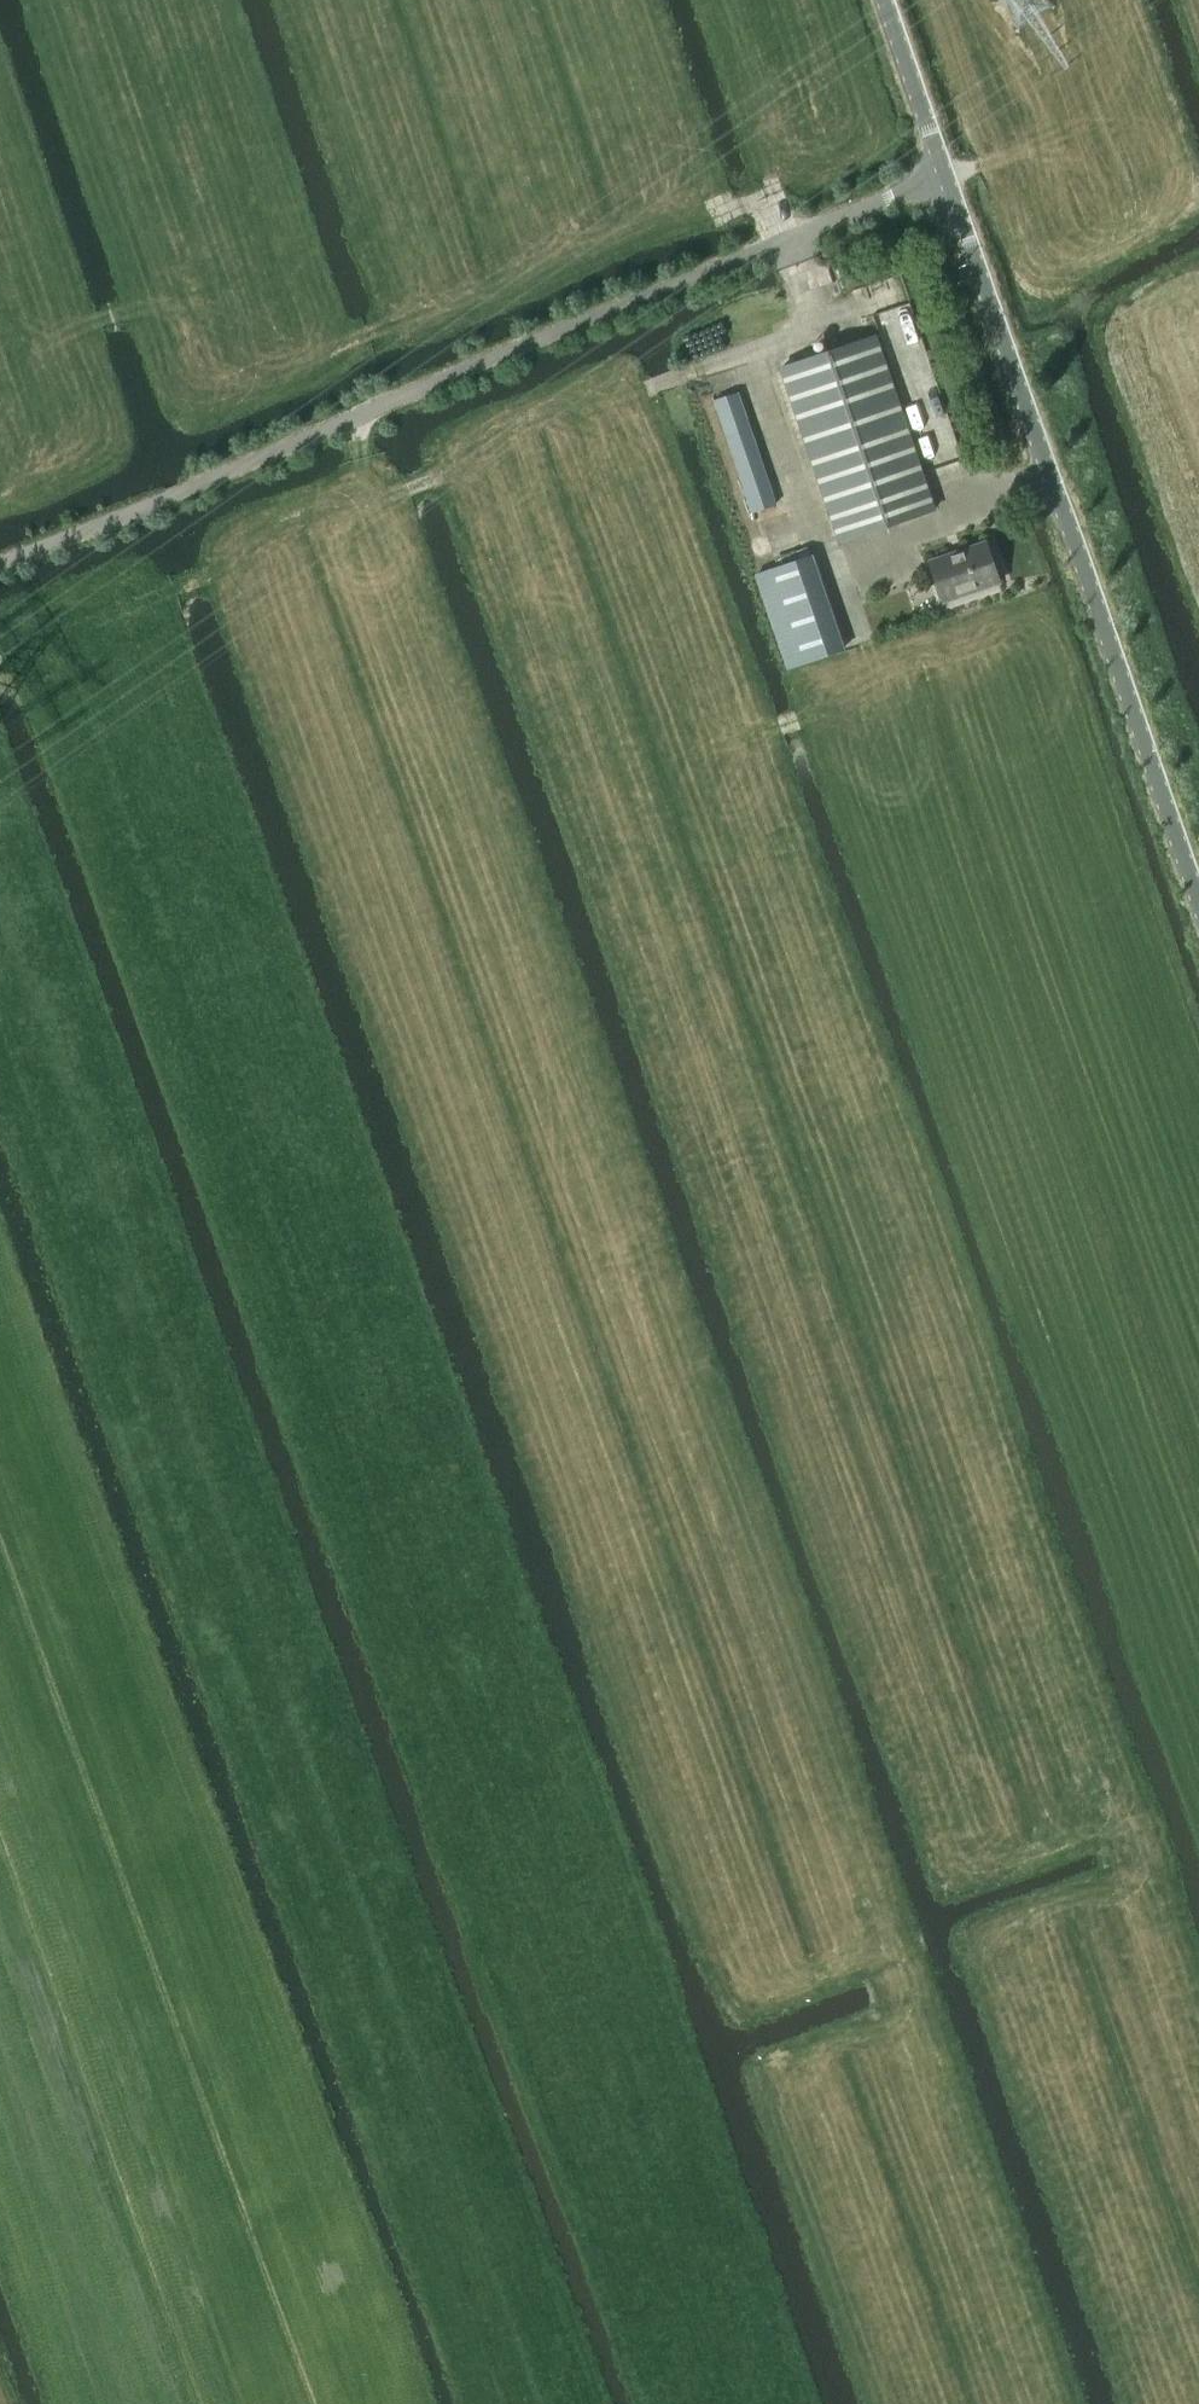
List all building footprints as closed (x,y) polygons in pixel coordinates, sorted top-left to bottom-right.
[(841,541),(933,510),(874,336),(782,368),(841,541)] [(985,543),(927,563),(941,603),(999,583),(985,543)]
